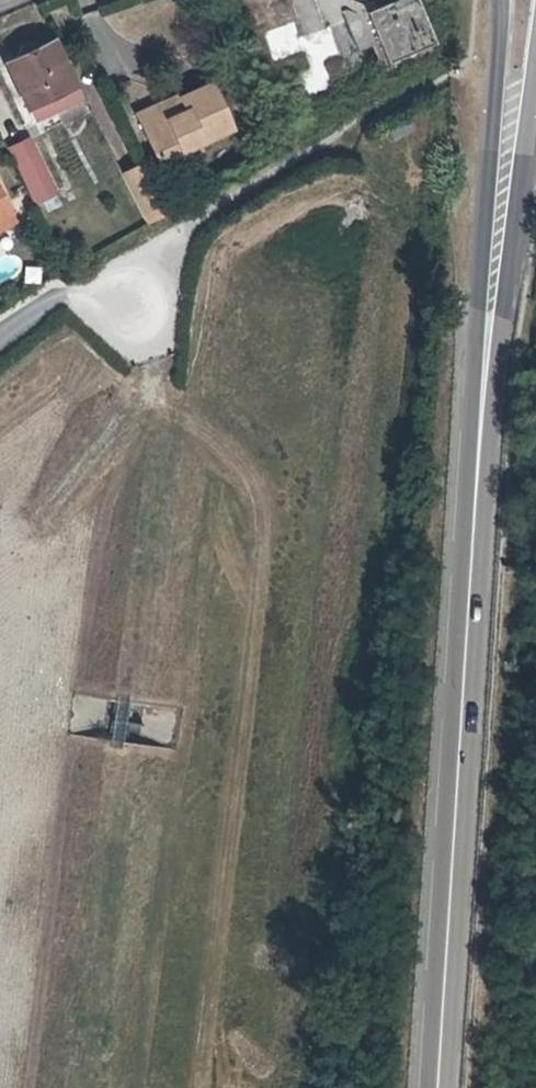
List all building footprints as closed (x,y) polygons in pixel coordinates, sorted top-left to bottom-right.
[(416,0),(393,0),(366,11),(387,62),(434,41),(416,0)] [(315,16),(264,33),(275,64),(305,54),(309,66),(296,70),(307,102),(340,91),(330,60),(342,56),(333,27),(320,31),(315,16)] [(33,107),(39,119),(82,99),(54,42),(39,50),(36,43),(30,40),(19,44),(18,50),(21,57),(7,64),(27,109),(33,107)] [(136,112),(158,164),(240,129),(218,78),(136,112)] [(13,148),(30,184),(47,176),(30,140),(13,148)] [(179,207),(151,160),(122,174),(146,222),(179,207)] [(47,176),(30,184),(38,199),(54,192),(47,176)] [(17,223),(0,189),(0,231),(17,223)] [(33,288),(51,279),(43,263),(25,273),(33,288)]
